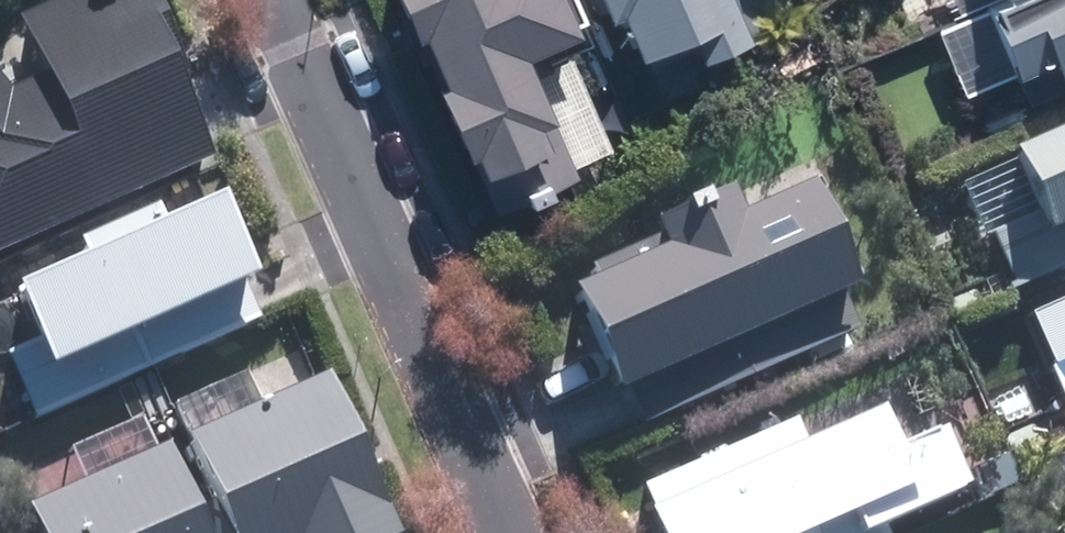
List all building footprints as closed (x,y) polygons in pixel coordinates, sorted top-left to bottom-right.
[(203,162),(161,72),(176,66),(145,0),(70,0),(14,26),(38,85),(8,97),(0,88),(0,256),(203,162)] [(488,217),(570,180),(516,61),(565,39),(547,0),(388,0),(488,217)] [(623,95),(745,40),(727,0),(580,0),(623,95)] [(1064,74),(1064,0),(1012,0),(973,17),(1009,99),(1064,74)] [(994,162),(1022,224),(985,240),(1009,294),(1064,270),(1064,131),(994,162)] [(632,380),(649,419),(862,328),(846,292),(866,284),(820,175),(750,205),(738,176),(659,209),(667,228),(597,258),(603,272),(581,281),(624,383),(632,380)] [(26,427),(254,327),(204,213),(0,302),(0,368),(26,427)] [(1017,314),(1064,423),(1064,294),(1017,314)] [(170,448),(208,532),(372,532),(308,388),(170,448)] [(887,519),(973,483),(946,422),(906,439),(891,401),(810,435),(801,414),(646,479),(669,532),(893,532),(887,519)] [(153,460),(10,520),(12,532),(184,532),(153,460)]
